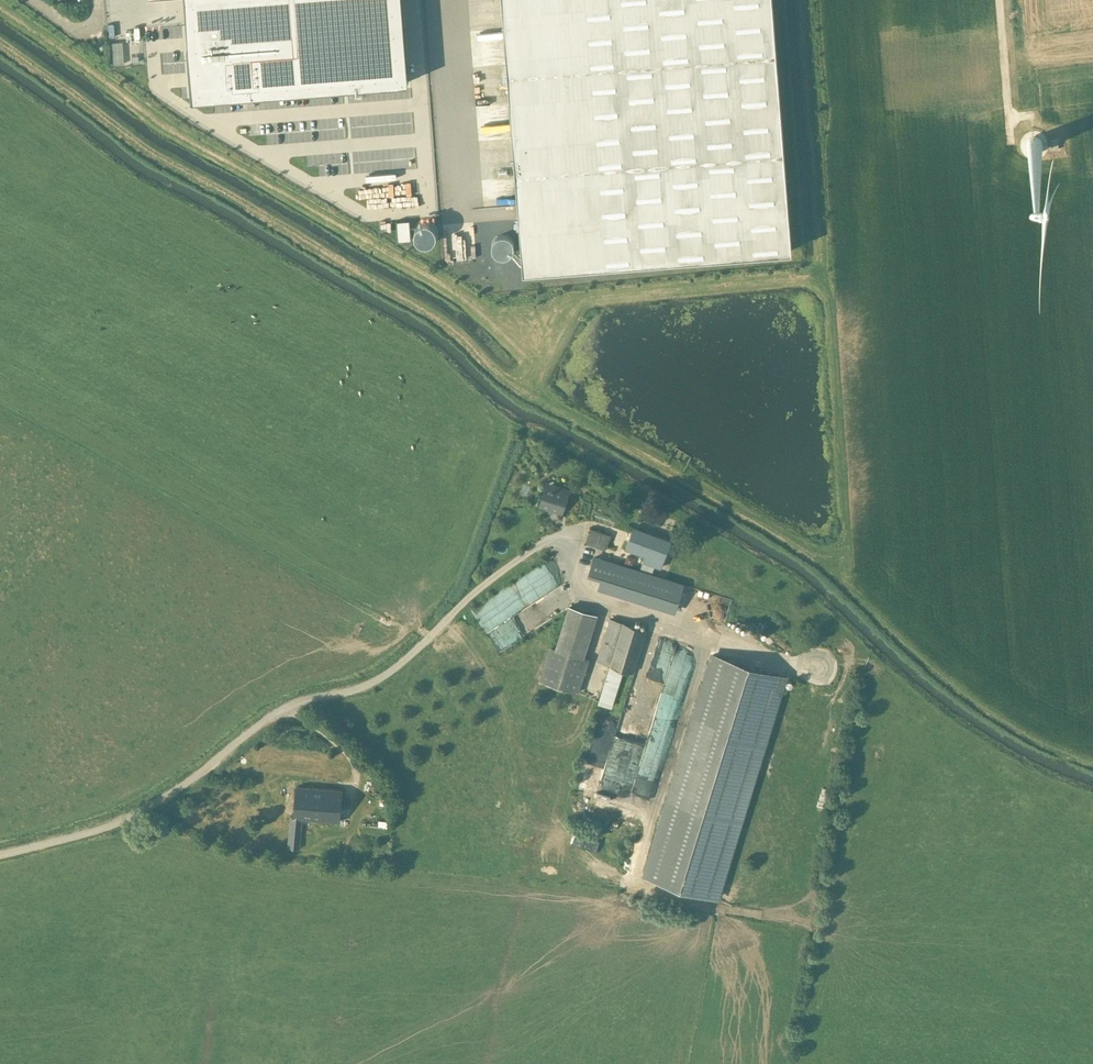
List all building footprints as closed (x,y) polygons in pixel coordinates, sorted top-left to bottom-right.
[(187,89),(403,73),(397,0),(181,0),(187,89)] [(523,271),(792,250),(773,0),(502,0),(523,271)] [(121,41),(111,42),(114,63),(125,62),(121,41)] [(409,220),(397,221),(398,240),(411,239),(409,220)] [(418,224),(420,243),(439,242),(438,223),(418,224)] [(504,245),(508,250),(514,245),(505,234),(496,242),(501,248),(504,245)] [(569,489),(556,485),(554,489),(546,487),(540,504),(562,511),(569,489)] [(613,533),(593,527),(589,541),(608,547),(613,533)] [(668,538),(631,527),(625,548),(644,554),(641,561),(652,564),(660,567),(668,538)] [(638,570),(594,556),(586,581),(675,609),(683,584),(650,574),(638,570)] [(652,564),(641,561),(638,570),(650,574),(652,564)] [(506,640),(577,603),(567,583),(496,621),(506,640)] [(479,610),(491,628),(517,610),(505,592),(479,610)] [(541,678),(580,691),(591,658),(583,656),(596,616),(571,607),(557,650),(551,648),(541,678)] [(648,628),(612,617),(599,658),(635,670),(648,628)] [(724,895),(788,675),(710,653),(646,873),(724,895)] [(675,724),(679,704),(662,700),(659,712),(661,712),(659,718),(666,719),(665,722),(675,724)] [(284,790),(261,788),(261,789),(258,792),(257,797),(261,800),(261,801),(264,801),(263,819),(283,820),(284,817),(291,818),(295,818),(297,786),(285,785),(284,790)] [(341,790),(297,786),(295,818),(302,819),(339,822),(341,790)] [(295,818),(291,818),(289,847),(300,848),(302,819),(295,818)] [(379,825),(387,826),(388,819),(380,818),(379,825)]
